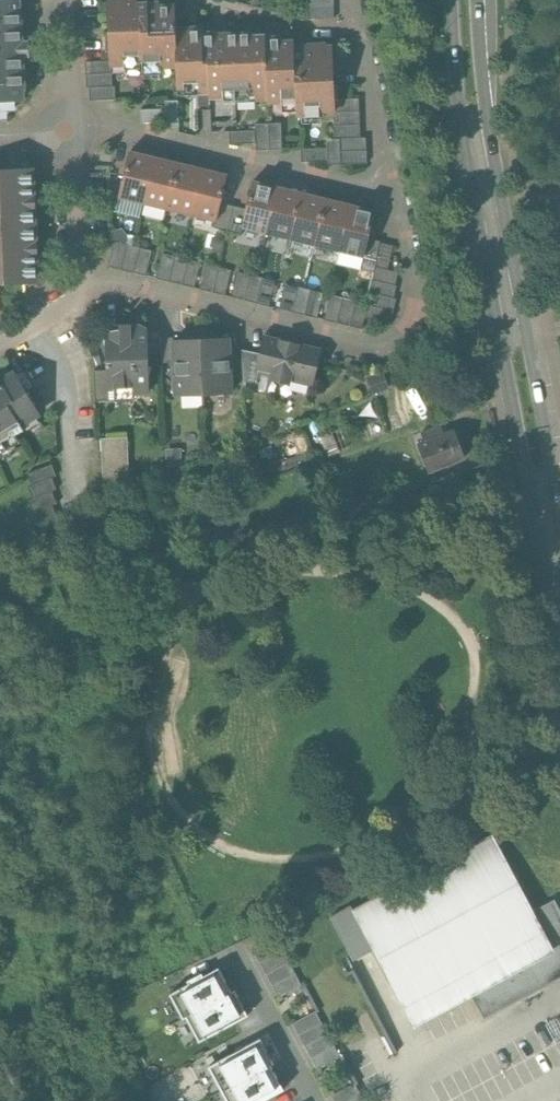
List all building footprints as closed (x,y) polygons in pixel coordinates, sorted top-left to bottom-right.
[(24,73),(24,71),(22,71),(22,57),(30,57),(30,50),(30,43),(21,43),(20,28),(22,28),(21,10),(19,10),(19,0),(11,0),(0,0),(0,74),(24,73)] [(137,2),(137,0),(109,0),(111,37),(107,37),(107,51),(112,51),(112,61),(112,65),(143,63),(144,70),(157,69),(156,66),(177,66),(176,30),(175,7),(160,7),(160,4),(148,5),(147,2),(137,2)] [(334,5),(308,7),(308,20),(334,19),(334,5)] [(216,33),(202,34),(202,29),(176,30),(177,66),(178,87),(198,86),(198,93),(209,92),(210,97),(224,97),(224,94),(255,93),(255,99),(268,99),(265,39),(265,37),(252,37),(252,34),(226,35),(225,34),(216,34),(216,33)] [(294,42),(280,43),(280,38),(265,39),(268,99),(268,102),(289,101),(289,104),(300,103),(301,115),(334,114),(333,99),(333,100),(337,99),(337,86),(332,86),(331,47),(324,48),(324,44),(309,45),(310,48),(294,49),(294,42)] [(112,61),(86,62),(87,88),(89,88),(113,87),(112,65),(112,61)] [(0,74),(0,114),(7,114),(6,109),(15,109),(15,103),(18,100),(23,100),(23,90),(24,89),(24,73),(0,74)] [(113,87),(89,88),(90,101),(116,100),(116,87),(113,87)] [(337,99),(333,100),(334,114),(334,126),(360,125),(359,99),(337,99)] [(178,100),(165,101),(166,109),(166,122),(167,127),(180,127),(178,100)] [(166,109),(141,110),(142,123),(166,122),(166,109)] [(282,123),(269,124),(270,150),(283,149),(282,123)] [(269,124),(256,124),(256,131),(256,144),(257,150),(270,150),(269,124)] [(360,125),(334,126),(335,139),(361,138),(360,125)] [(256,131),(230,132),(230,145),(256,144),(256,131)] [(335,139),(327,139),(328,148),(328,161),(328,165),(368,164),(366,138),(361,138),(335,139)] [(328,148),(301,149),(302,162),(328,161),(328,148)] [(141,149),(140,153),(130,151),(119,198),(143,204),(155,157),(156,153),(141,149)] [(179,163),(155,157),(143,204),(168,209),(179,163)] [(203,169),(179,163),(168,209),(192,215),(203,169)] [(219,168),(204,165),(203,169),(192,215),(217,221),(221,203),(228,175),(218,172),(219,168)] [(0,170),(0,283),(37,281),(32,169),(0,170)] [(264,179),(263,183),(253,181),(247,209),(242,227),(267,233),(278,187),(279,183),(264,179)] [(302,193),(278,187),(267,233),(291,239),(302,193)] [(326,199),(302,193),(291,239),(315,245),(326,199)] [(350,205),(326,199),(315,245),(339,251),(350,205)] [(350,205),(339,251),(364,257),(368,238),(375,211),(366,208),(367,204),(351,200),(350,205)] [(234,206),(221,203),(217,221),(215,228),(228,231),(234,206)] [(247,209),(234,206),(228,231),(240,235),(242,227),(247,209)] [(381,241),(368,238),(364,257),(362,264),(375,267),(381,243),(381,241)] [(127,245),(114,241),(108,267),(121,270),(127,245)] [(393,246),(381,243),(375,267),(388,270),(393,246)] [(140,248),(127,245),(121,270),(134,273),(140,248)] [(140,248),(134,273),(146,276),(152,251),(140,248)] [(175,256),(163,253),(157,279),(169,282),(175,256)] [(175,256),(169,282),(182,285),(188,259),(175,256)] [(188,259),(182,285),(195,288),(201,263),(188,259)] [(206,264),(200,289),(213,292),(219,267),(206,264)] [(219,267),(213,292),(225,296),(232,270),(219,267)] [(388,270),(375,267),(372,279),(396,285),(399,273),(388,270)] [(250,275),(238,272),(231,297),(244,300),(250,275)] [(250,275),(244,300),(257,303),(263,278),(250,275)] [(263,278),(257,303),(269,306),(276,281),(263,278)] [(396,285),(372,279),(369,292),(372,293),(394,298),(398,286),(396,285)] [(286,284),(279,309),(292,312),(298,287),(286,284)] [(298,287),(292,312),(305,315),(311,290),(298,287)] [(311,290),(305,315),(318,318),(324,293),(311,290)] [(394,298),(372,293),(369,304),(368,305),(394,312),(397,299),(394,298)] [(343,298),(330,295),(324,320),(337,323),(343,298)] [(343,298),(337,323),(350,326),(356,301),(343,298)] [(369,304),(356,301),(350,326),(363,329),(365,318),(368,305),(369,304)] [(394,312),(368,305),(365,318),(391,324),(394,312)] [(137,326),(131,326),(131,324),(120,324),(121,327),(105,327),(106,334),(102,334),(102,336),(106,347),(107,370),(108,389),(133,387),(133,392),(150,391),(149,378),(152,368),(152,366),(149,366),(148,355),(147,332),(147,331),(142,328),(137,328),(137,326)] [(160,331),(147,332),(148,355),(162,355),(161,338),(160,331)] [(191,333),(185,340),(174,340),(175,362),(175,368),(171,373),(176,377),(176,390),(182,395),(204,395),(201,332),(191,333)] [(218,338),(211,332),(201,332),(204,395),(231,393),(229,338),(218,338)] [(174,337),(161,338),(162,355),(162,362),(175,362),(174,340),(174,337)] [(319,351),(266,338),(262,354),(258,369),(260,369),(273,372),(272,378),(290,383),(291,376),(312,381),(319,351)] [(262,354),(242,350),(244,389),(254,391),(260,369),(258,369),(262,354)] [(107,370),(94,370),(96,401),(108,400),(108,389),(107,370)] [(18,441),(15,436),(25,431),(21,425),(38,415),(33,406),(36,404),(29,392),(26,394),(14,373),(2,381),(0,378),(0,452),(18,441)] [(444,435),(440,425),(421,433),(424,442),(418,445),(428,472),(465,458),(455,431),(444,435)] [(128,437),(101,438),(102,452),(128,450),(128,437)] [(128,450),(102,452),(102,465),(129,463),(128,450)] [(129,463),(102,465),(103,478),(129,477),(129,463)] [(52,464),(28,474),(32,486),(53,478),(57,476),(52,464)] [(129,477),(103,478),(104,500),(130,490),(129,477)] [(32,486),(28,487),(33,499),(53,492),(57,490),(53,478),(32,486)] [(33,499),(29,501),(33,513),(54,505),(58,504),(53,492),(33,499)] [(33,513),(29,515),(34,527),(58,518),(54,505),(33,513)] [(534,911),(495,839),(354,913),(351,907),(330,918),(349,953),(353,961),(374,950),(414,1025),(471,995),(555,951),(534,911)] [(471,995),(484,1020),(559,979),(559,910),(554,900),(534,911),(555,951),(471,995)] [(281,948),(259,958),(277,995),(298,984),(281,948)] [(218,968),(170,995),(183,1020),(186,1018),(199,1042),(248,1016),(235,991),(231,993),(218,968)] [(292,1020),(315,1068),(339,1056),(316,1009),(292,1020)] [(231,1055),(209,1067),(222,1092),(271,1066),(274,1064),(260,1039),(231,1055)] [(222,1092),(227,1100),(264,1100),(284,1090),(271,1066),(222,1092)] [(334,1100),(365,1100),(354,1081),(330,1093),(334,1100)]
